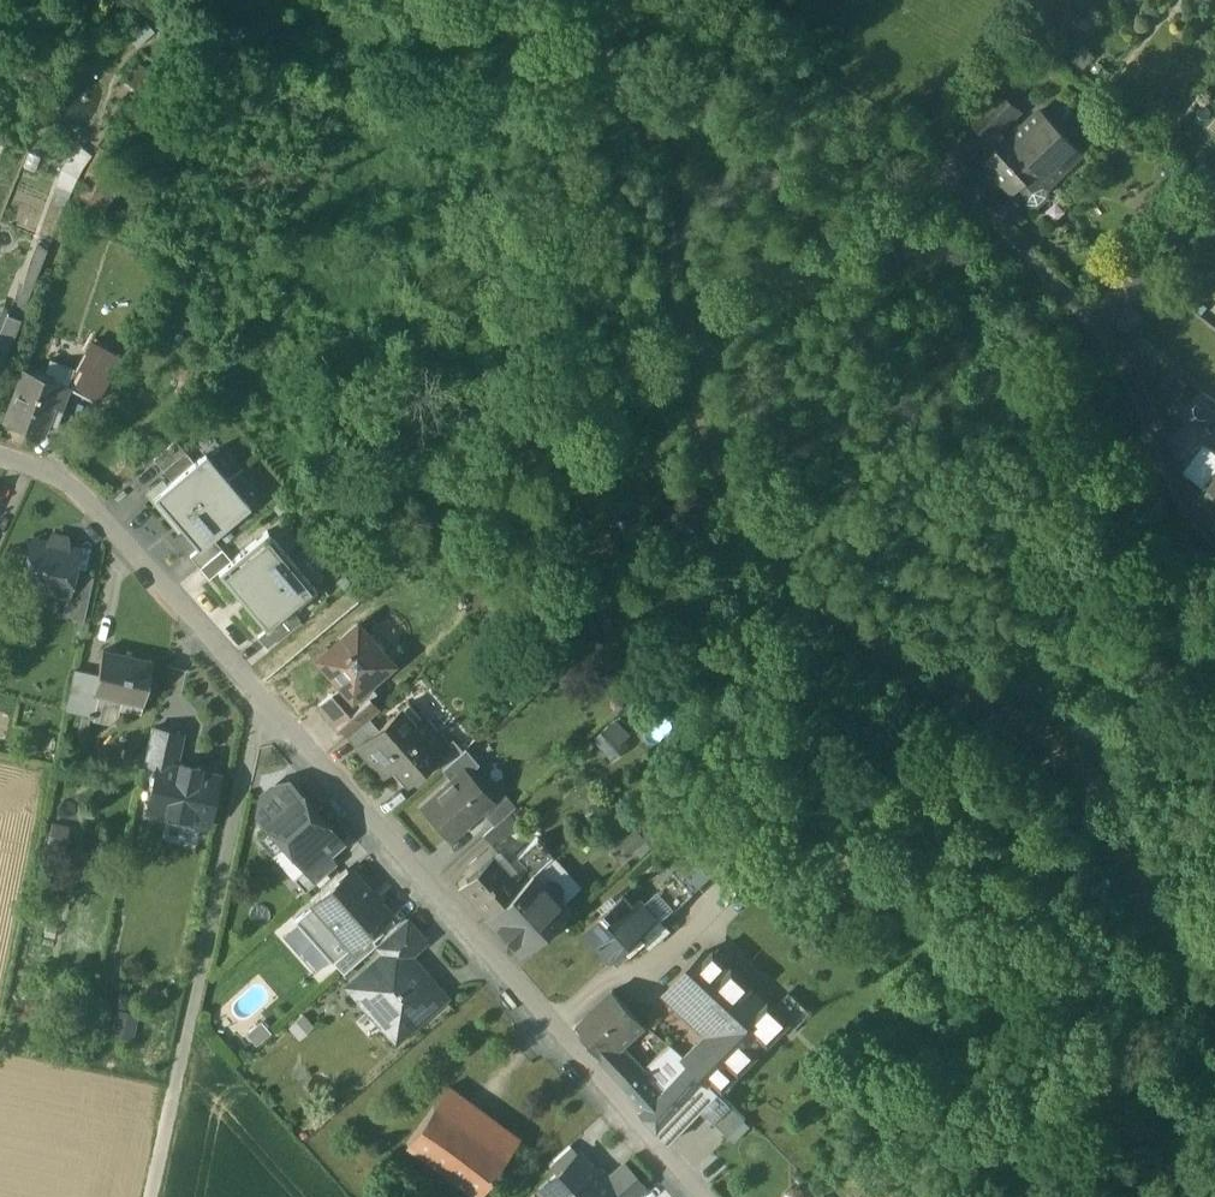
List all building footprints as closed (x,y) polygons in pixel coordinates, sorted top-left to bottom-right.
[(1001,90),(974,117),(993,137),(1020,110),(1001,90)] [(1081,152),(1041,108),(984,159),(1012,189),(1034,169),(1047,183),(1048,183),(1081,152)] [(1047,183),(1034,169),(1012,189),(1025,204),(1038,204),(1047,195),(1048,183),(1047,183)] [(1149,277),(1123,258),(1106,280),(1131,299),(1149,277)] [(4,315),(0,326),(0,346),(8,349),(20,321),(4,315)] [(79,370),(78,371),(90,377),(81,394),(97,403),(122,358),(94,343),(79,370)] [(0,346),(0,370),(8,349),(0,346)] [(79,370),(52,360),(45,377),(62,383),(70,386),(70,387),(69,388),(81,394),(90,377),(78,371),(79,370)] [(45,377),(26,370),(19,391),(55,404),(62,383),(45,377)] [(55,404),(54,406),(62,409),(69,388),(70,387),(62,383),(55,404)] [(55,404),(19,391),(7,422),(43,435),(54,406),(55,404)] [(1203,393),(1192,406),(1211,421),(1214,416),(1214,402),(1203,393)] [(208,411),(194,423),(203,432),(217,420),(208,411)] [(154,459),(163,470),(185,452),(176,441),(154,459)] [(1214,467),(1214,449),(1204,441),(1183,468),(1202,483),(1214,467)] [(163,470),(173,481),(195,463),(185,452),(163,470)] [(155,496),(178,523),(228,480),(206,454),(195,463),(173,481),(155,496)] [(1198,501),(1214,515),(1214,479),(1198,501)] [(178,523),(200,549),(212,538),(250,506),(228,480),(178,523)] [(231,560),(218,570),(268,629),(292,609),(317,588),(267,529),(231,560)] [(200,549),(190,556),(200,568),(222,549),(212,538),(200,549)] [(67,543),(50,539),(49,544),(32,540),(23,586),(24,591),(40,594),(43,590),(66,595),(67,595),(72,572),(77,550),(66,548),(67,543)] [(231,560),(222,549),(200,568),(209,578),(218,570),(231,560)] [(93,577),(72,572),(67,595),(66,595),(62,614),(84,619),(93,577)] [(268,629),(259,636),(268,647),(301,620),(292,609),(268,629)] [(357,624),(329,648),(328,646),(314,659),(326,673),(328,671),(341,686),(319,705),(338,728),(370,699),(377,693),(369,684),(392,664),(382,652),(387,647),(373,631),(368,636),(357,624)] [(148,662),(116,655),(116,653),(115,653),(114,657),(103,655),(104,650),(102,650),(97,674),(93,694),(94,694),(95,693),(121,699),(121,700),(123,701),(124,693),(140,697),(139,704),(141,704),(150,660),(148,660),(148,662)] [(97,674),(74,669),(64,711),(89,716),(94,694),(93,694),(97,674)] [(121,699),(95,693),(94,694),(89,716),(116,722),(121,700),(121,699)] [(140,697),(124,693),(123,701),(121,700),(119,709),(139,714),(141,704),(139,704),(140,697)] [(370,699),(338,727),(347,738),(370,718),(380,709),(370,699)] [(379,729),(359,746),(361,747),(385,774),(396,765),(408,780),(433,758),(447,746),(446,744),(409,702),(379,729)] [(591,737),(612,760),(635,739),(613,716),(591,737)] [(347,738),(347,739),(358,750),(361,747),(359,746),(379,729),(370,718),(347,738)] [(181,734),(152,728),(144,762),(158,765),(174,769),(174,767),(181,734)] [(447,746),(433,758),(442,769),(464,750),(453,738),(446,744),(447,746)] [(442,769),(452,780),(460,773),(464,777),(479,763),(466,748),(464,750),(442,769)] [(180,763),(179,768),(174,767),(174,769),(158,765),(149,808),(164,812),(167,820),(187,824),(192,818),(208,821),(218,777),(199,773),(200,768),(180,763)] [(464,777),(460,773),(452,780),(421,808),(448,839),(488,804),(464,777)] [(338,841),(296,794),(293,796),(283,785),(271,788),(263,796),(259,811),(267,819),(286,842),(307,866),(309,867),(323,854),(338,841)] [(507,794),(483,815),(494,827),(509,814),(518,806),(507,794)] [(494,827),(483,837),(493,847),(519,824),(509,814),(494,827)] [(267,819),(256,829),(255,836),(272,854),(286,842),(267,819)] [(694,834),(665,862),(672,869),(692,889),(721,861),(694,834)] [(552,855),(537,838),(518,857),(527,866),(513,878),(519,884),(532,872),(552,855)] [(323,854),(309,867),(307,866),(293,878),(305,892),(334,866),(323,854)] [(513,878),(492,855),(458,883),(486,915),(487,914),(519,884),(513,878)] [(672,869),(649,891),(669,912),(692,889),(672,869)] [(351,871),(314,903),(314,904),(307,910),(320,924),(326,918),(351,946),(351,947),(366,934),(389,914),(351,871)] [(519,884),(487,914),(519,949),(564,908),(558,901),(562,897),(563,888),(556,880),(546,880),(542,884),(532,872),(519,884)] [(632,904),(623,894),(585,928),(601,946),(605,942),(621,960),(643,941),(638,935),(658,917),(640,897),(632,904)] [(376,944),(376,945),(385,955),(397,945),(408,957),(426,941),(406,918),(376,944)] [(366,934),(351,947),(351,946),(333,962),(343,973),(376,945),(376,944),(366,934)] [(385,955),(350,986),(389,1030),(404,1017),(408,1022),(417,1023),(424,1017),(424,1010),(441,995),(428,980),(422,980),(415,972),(416,966),(408,957),(397,945),(385,955)] [(770,1012),(706,951),(680,978),(695,993),(684,1005),(713,1033),(686,1060),(691,1065),(715,1088),(777,1022),(779,1021),(770,1012)] [(612,992),(576,1025),(605,1056),(616,1045),(639,1021),(612,992)] [(800,1016),(783,999),(770,1012),(779,1021),(777,1022),(786,1031),(800,1016)] [(113,1033),(133,1036),(136,1013),(116,1010),(113,1033)] [(616,1045),(605,1056),(609,1060),(620,1049),(616,1045)] [(631,1061),(620,1049),(609,1060),(604,1064),(615,1076),(631,1061)] [(631,1061),(615,1076),(626,1088),(641,1073),(631,1061)] [(691,1065),(661,1093),(660,1094),(645,1109),(642,1112),(669,1142),(701,1109),(719,1091),(715,1088),(691,1065)] [(652,1078),(645,1070),(641,1073),(626,1088),(645,1109),(660,1094),(650,1084),(652,1078)] [(520,1138),(449,1086),(433,1108),(505,1158),(520,1138)] [(733,1106),(719,1091),(701,1109),(716,1123),(733,1106)] [(733,1106),(716,1123),(730,1138),(747,1120),(733,1106)] [(505,1158),(433,1108),(408,1142),(479,1194),(505,1158)] [(649,1187),(624,1159),(602,1178),(579,1152),(533,1193),(537,1196),(638,1196),(649,1187)]
